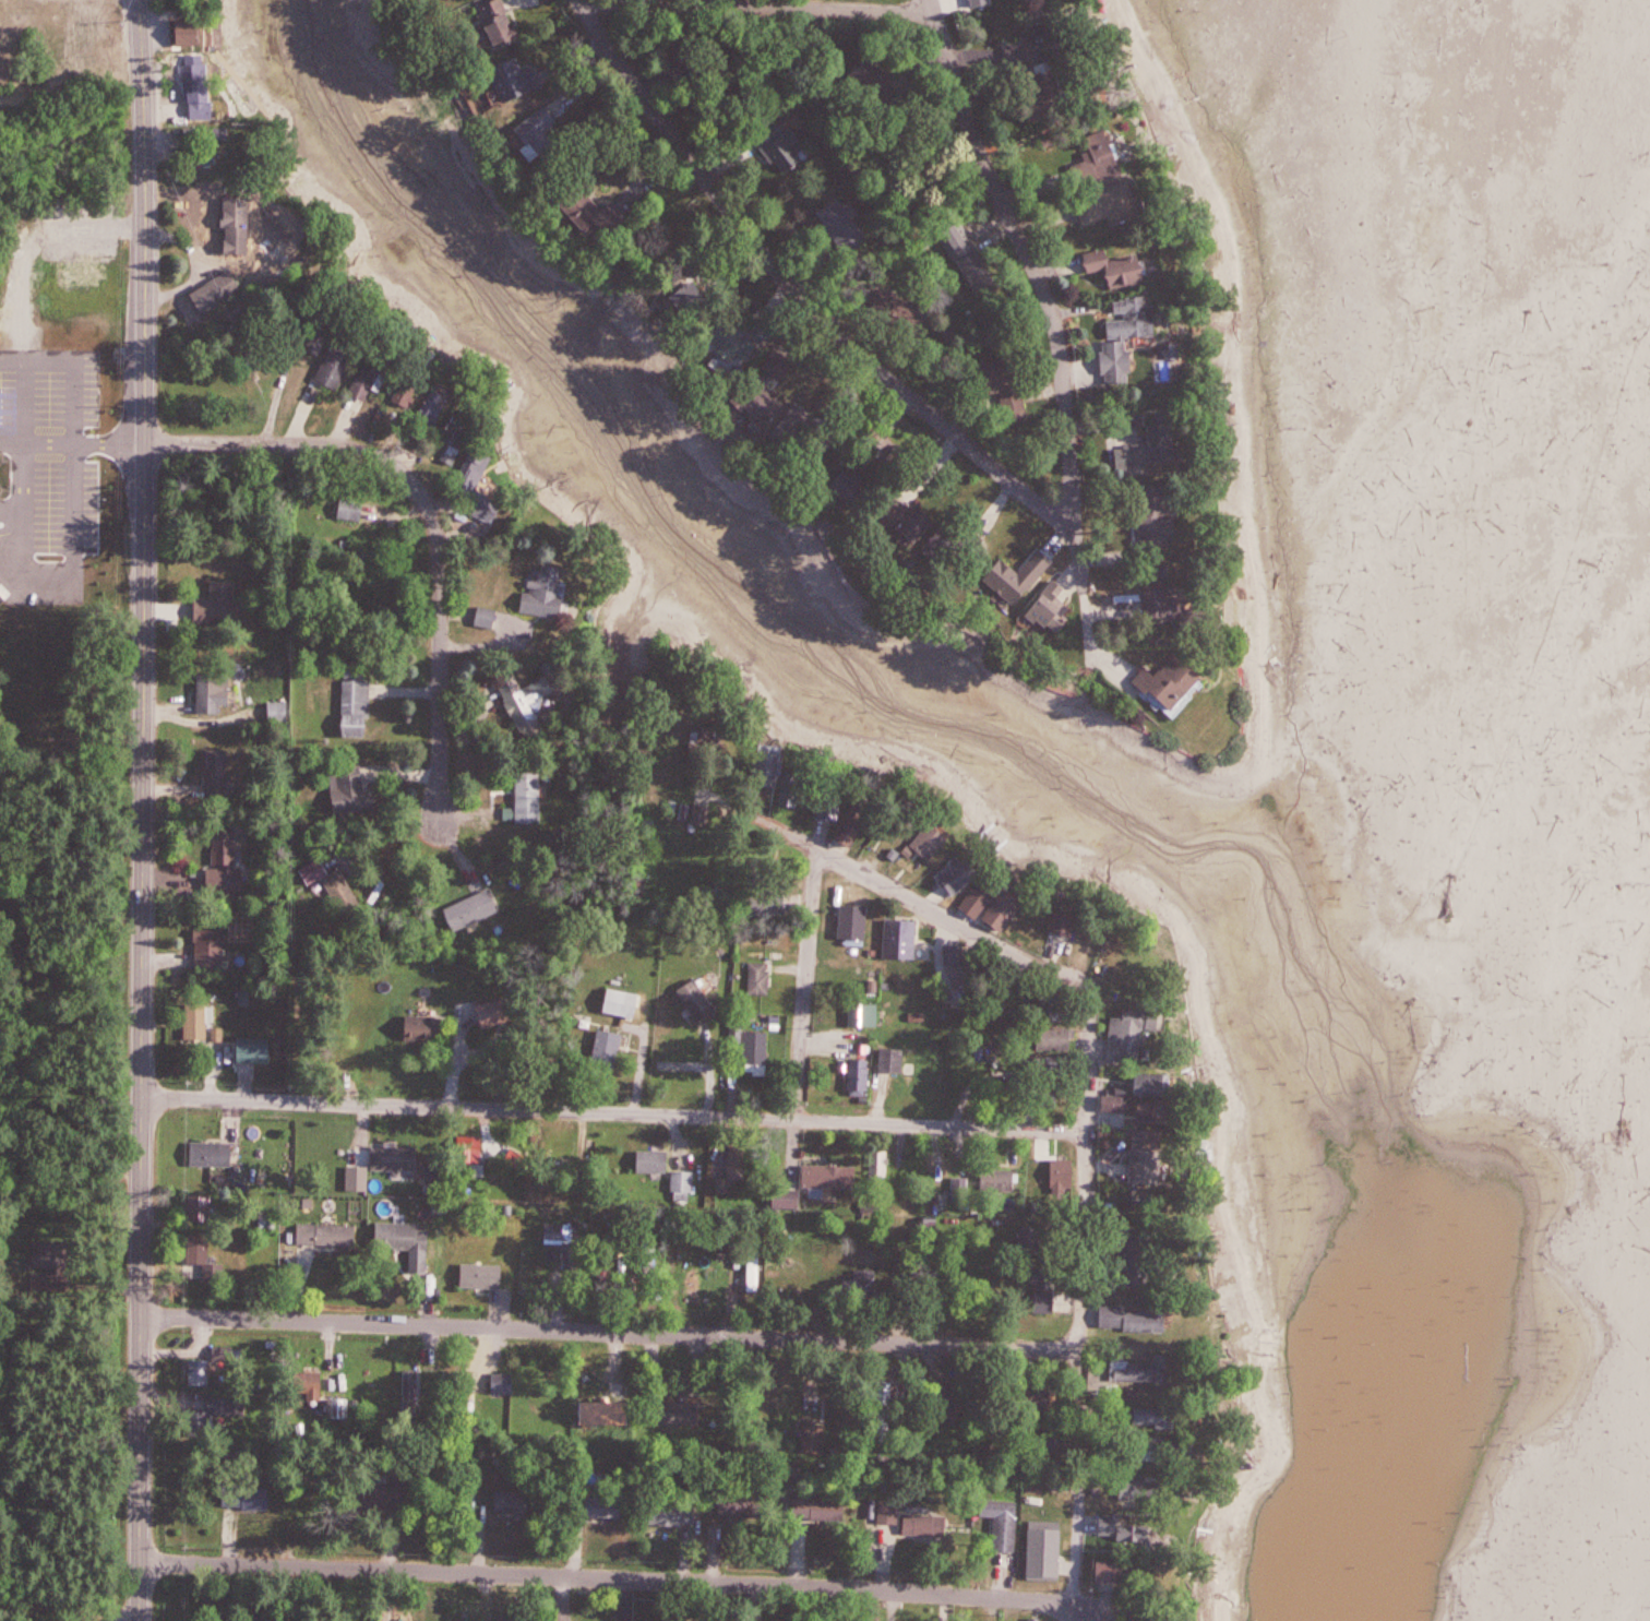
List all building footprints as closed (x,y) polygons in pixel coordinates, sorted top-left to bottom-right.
[(522,40),(507,0),(501,0),(482,8),(498,49),(522,40)] [(180,23),(180,46),(206,46),(206,23),(180,23)] [(544,91),(537,68),(526,71),(523,60),(494,69),(505,103),(544,91)] [(192,70),(190,118),(212,118),(214,70),(192,70)] [(534,167),(565,146),(554,128),(559,125),(548,108),(517,128),(528,147),(523,150),(534,167)] [(785,135),(780,129),(762,142),(785,176),(805,163),(800,155),(809,149),(795,129),(785,135)] [(1095,189),(1130,177),(1114,131),(1093,138),(1098,152),(1089,155),(1092,165),(1087,166),(1095,189)] [(1110,225),(1108,214),(1083,223),(1073,196),(1127,178),(1136,206),(1129,208),(1133,216),(1110,225)] [(822,212),(850,253),(870,238),(856,218),(858,216),(845,196),(822,212)] [(254,267),(275,279),(303,230),(282,218),(254,267)] [(979,295),(955,258),(952,258),(935,233),(958,218),(973,243),(973,245),(997,283),(979,295)] [(1083,251),(1103,248),(1107,259),(1135,253),(1143,279),(1110,286),(1104,266),(1087,271),(1083,251)] [(247,289),(234,269),(195,294),(208,314),(247,289)] [(1125,299),(1125,296),(1134,296),(1134,295),(1144,294),(1144,298),(1145,298),(1145,301),(1145,303),(1151,303),(1152,332),(1123,336),(1125,348),(1128,346),(1131,370),(1126,370),(1127,381),(1105,382),(1105,372),(1100,371),(1099,349),(1104,349),(1102,339),(1109,338),(1105,319),(1123,318),(1123,310),(1113,310),(1113,299),(1125,299)] [(884,312),(901,312),(901,295),(884,295),(884,312)] [(755,338),(767,343),(773,329),(762,324),(755,338)] [(334,336),(319,329),(310,348),(325,355),(334,336)] [(321,379),(343,390),(364,348),(342,337),(321,379)] [(386,391),(397,370),(373,357),(356,391),(371,399),(377,387),(386,391)] [(999,390),(982,393),(977,369),(993,366),(1014,360),(1028,414),(1004,419),(999,390)] [(398,401),(415,408),(423,386),(406,379),(398,401)] [(458,389),(441,381),(425,417),(441,425),(458,389)] [(1114,446),(1124,445),(1123,442),(1147,441),(1145,422),(1155,422),(1153,412),(1165,410),(1168,422),(1170,420),(1173,457),(1153,460),(1153,462),(1116,466),(1114,446)] [(458,465),(472,427),(457,421),(442,459),(458,465)] [(498,523),(510,502),(483,488),(501,456),(480,444),(456,488),(470,496),(465,505),(498,523)] [(890,520),(884,526),(872,515),(893,493),(910,508),(916,502),(933,517),(912,540),(890,520)] [(365,520),(368,500),(344,497),(342,517),(365,520)] [(1171,541),(1181,541),(1181,503),(1160,503),(1159,515),(1147,515),(1147,562),(1171,563),(1171,541)] [(958,520),(923,543),(937,565),(973,542),(958,520)] [(1015,572),(1025,561),(1039,573),(1012,604),(1002,595),(982,576),(1000,558),(1015,572)] [(529,612),(567,618),(570,598),(565,598),(570,568),(536,564),(529,612)] [(198,623),(237,624),(238,577),(199,577),(198,623)] [(1056,595),(1068,605),(1061,615),(1065,619),(1055,630),(1051,625),(1049,629),(1037,618),(1036,618),(1025,609),(1052,577),(1063,586),(1056,595)] [(1190,590),(1151,593),(1153,622),(1192,619),(1190,590)] [(1147,688),(1144,691),(1131,680),(1143,666),(1155,676),(1173,654),(1199,676),(1170,708),(1147,688)] [(531,741),(552,731),(538,703),(562,692),(554,675),(527,688),(519,671),(502,679),(531,741)] [(227,706),(233,706),(233,674),(200,674),(200,713),(227,713),(227,706)] [(346,679),(346,736),(372,736),(372,679),(346,679)] [(290,722),(290,702),(270,702),(270,722),(290,722)] [(727,748),(724,725),(705,727),(706,732),(698,733),(700,751),(727,748)] [(230,748),(209,748),(209,796),(229,796),(230,748)] [(337,812),(380,810),(378,790),(366,791),(365,764),(335,765),(337,812)] [(521,771),(521,823),(547,823),(547,771),(521,771)] [(821,815),(841,821),(851,792),(831,785),(821,815)] [(842,839),(861,847),(878,808),(860,799),(842,839)] [(711,826),(713,805),(696,803),(693,824),(711,826)] [(915,846),(935,861),(955,835),(935,820),(915,846)] [(241,829),(216,829),(216,867),(209,868),(209,892),(241,891),(241,829)] [(990,871),(975,852),(944,876),(960,895),(990,871)] [(345,868),(331,874),(325,859),(304,868),(311,884),(326,878),(344,918),(363,910),(345,868)] [(966,908),(984,921),(987,917),(1008,932),(1026,906),(987,878),(966,908)] [(501,911),(491,888),(446,909),(456,931),(501,911)] [(757,891),(757,910),(785,910),(785,891),(757,891)] [(1083,913),(1060,910),(1057,932),(1080,935),(1083,913)] [(921,958),(921,919),(888,919),(887,958),(921,958)] [(227,961),(227,929),(198,929),(198,961),(227,961)] [(772,963),(751,963),(751,994),(772,994),(772,963)] [(605,1011),(637,1020),(643,996),(611,987),(605,1011)] [(210,1040),(210,1003),(188,1003),(188,1040),(210,1040)] [(880,1027),(880,1004),(852,1004),(852,1027),(880,1027)] [(1115,1042),(1121,1043),(1120,1057),(1146,1059),(1148,1030),(1167,1031),(1169,1012),(1129,1009),(1128,1018),(1117,1017),(1115,1042)] [(410,1040),(440,1040),(440,1016),(410,1016),(410,1040)] [(1079,1027),(1043,1027),(1043,1052),(1079,1052),(1079,1027)] [(622,1066),(623,1032),(599,1031),(597,1065),(622,1066)] [(771,1065),(771,1032),(746,1032),(746,1065),(771,1065)] [(240,1063),(275,1063),(275,1038),(240,1038),(240,1063)] [(907,1072),(908,1050),(885,1049),(884,1072),(907,1072)] [(872,1095),(872,1059),(850,1059),(850,1095),(872,1095)] [(1139,1096),(1177,1096),(1177,1073),(1139,1073),(1139,1096)] [(1107,1112),(1133,1112),(1133,1095),(1107,1095),(1107,1112)] [(1138,1132),(1136,1183),(1169,1184),(1171,1133),(1138,1132)] [(192,1169),(234,1169),(234,1143),(192,1143),(192,1169)] [(419,1147),(374,1147),(374,1171),(419,1171),(419,1147)] [(671,1151),(639,1151),(639,1169),(671,1169),(671,1151)] [(807,1188),(860,1188),(860,1166),(807,1166),(807,1188)] [(1018,1170),(984,1170),(984,1191),(1018,1191),(1018,1170)] [(674,1204),(696,1204),(696,1171),(674,1171),(674,1204)] [(775,1209),(803,1209),(803,1193),(776,1192),(775,1209)] [(191,1222),(213,1222),(213,1195),(191,1195),(191,1222)] [(421,1223),(379,1222),(378,1247),(413,1249),(412,1273),(430,1273),(432,1228),(421,1228),(421,1223)] [(357,1224),(300,1224),(300,1246),(357,1246),(357,1224)] [(1131,1276),(1155,1276),(1156,1229),(1132,1229),(1131,1276)] [(211,1235),(190,1235),(190,1264),(211,1264),(211,1235)] [(34,1269),(68,1270),(68,1243),(34,1243),(34,1269)] [(751,1261),(751,1293),(762,1293),(762,1261),(751,1261)] [(505,1265),(464,1265),(464,1289),(505,1289),(505,1265)] [(854,1288),(875,1290),(877,1271),(855,1269),(854,1288)] [(1057,1314),(1057,1271),(1037,1271),(1037,1314),(1057,1314)] [(1172,1308),(1106,1307),(1106,1332),(1172,1332),(1172,1308)] [(192,1360),(192,1386),(212,1386),(212,1360),(192,1360)] [(1116,1383),(1164,1383),(1164,1362),(1116,1362),(1116,1383)] [(494,1395),(515,1395),(515,1374),(494,1374),(494,1395)] [(211,1416),(248,1416),(248,1397),(211,1397),(211,1416)] [(665,1425),(703,1425),(703,1402),(665,1402),(665,1425)] [(583,1425),(633,1425),(633,1403),(584,1403),(583,1425)] [(809,1456),(825,1456),(826,1408),(810,1407),(809,1456)] [(1140,1409),(1140,1429),(1182,1429),(1182,1409),(1140,1409)] [(271,1486),(226,1486),(226,1510),(271,1511),(271,1486)] [(368,1487),(368,1511),(408,1511),(408,1487),(368,1487)] [(497,1492),(497,1514),(531,1514),(531,1492),(497,1492)] [(757,1518),(757,1495),(722,1495),(722,1518),(757,1518)] [(848,1498),(796,1498),(796,1521),(848,1521),(848,1498)] [(624,1499),(585,1499),(585,1518),(624,1518),(624,1499)] [(982,1521),(997,1521),(996,1552),(1018,1552),(1019,1504),(982,1503),(982,1521)] [(699,1526),(699,1506),(654,1506),(654,1526),(699,1526)] [(905,1536),(955,1536),(955,1516),(905,1516),(905,1536)] [(1124,1544),(1165,1544),(1165,1527),(1124,1527),(1124,1544)] [(1061,1578),(1061,1552),(1035,1552),(1035,1578),(1061,1578)] [(1105,1583),(1128,1583),(1128,1564),(1105,1564),(1105,1583)]
